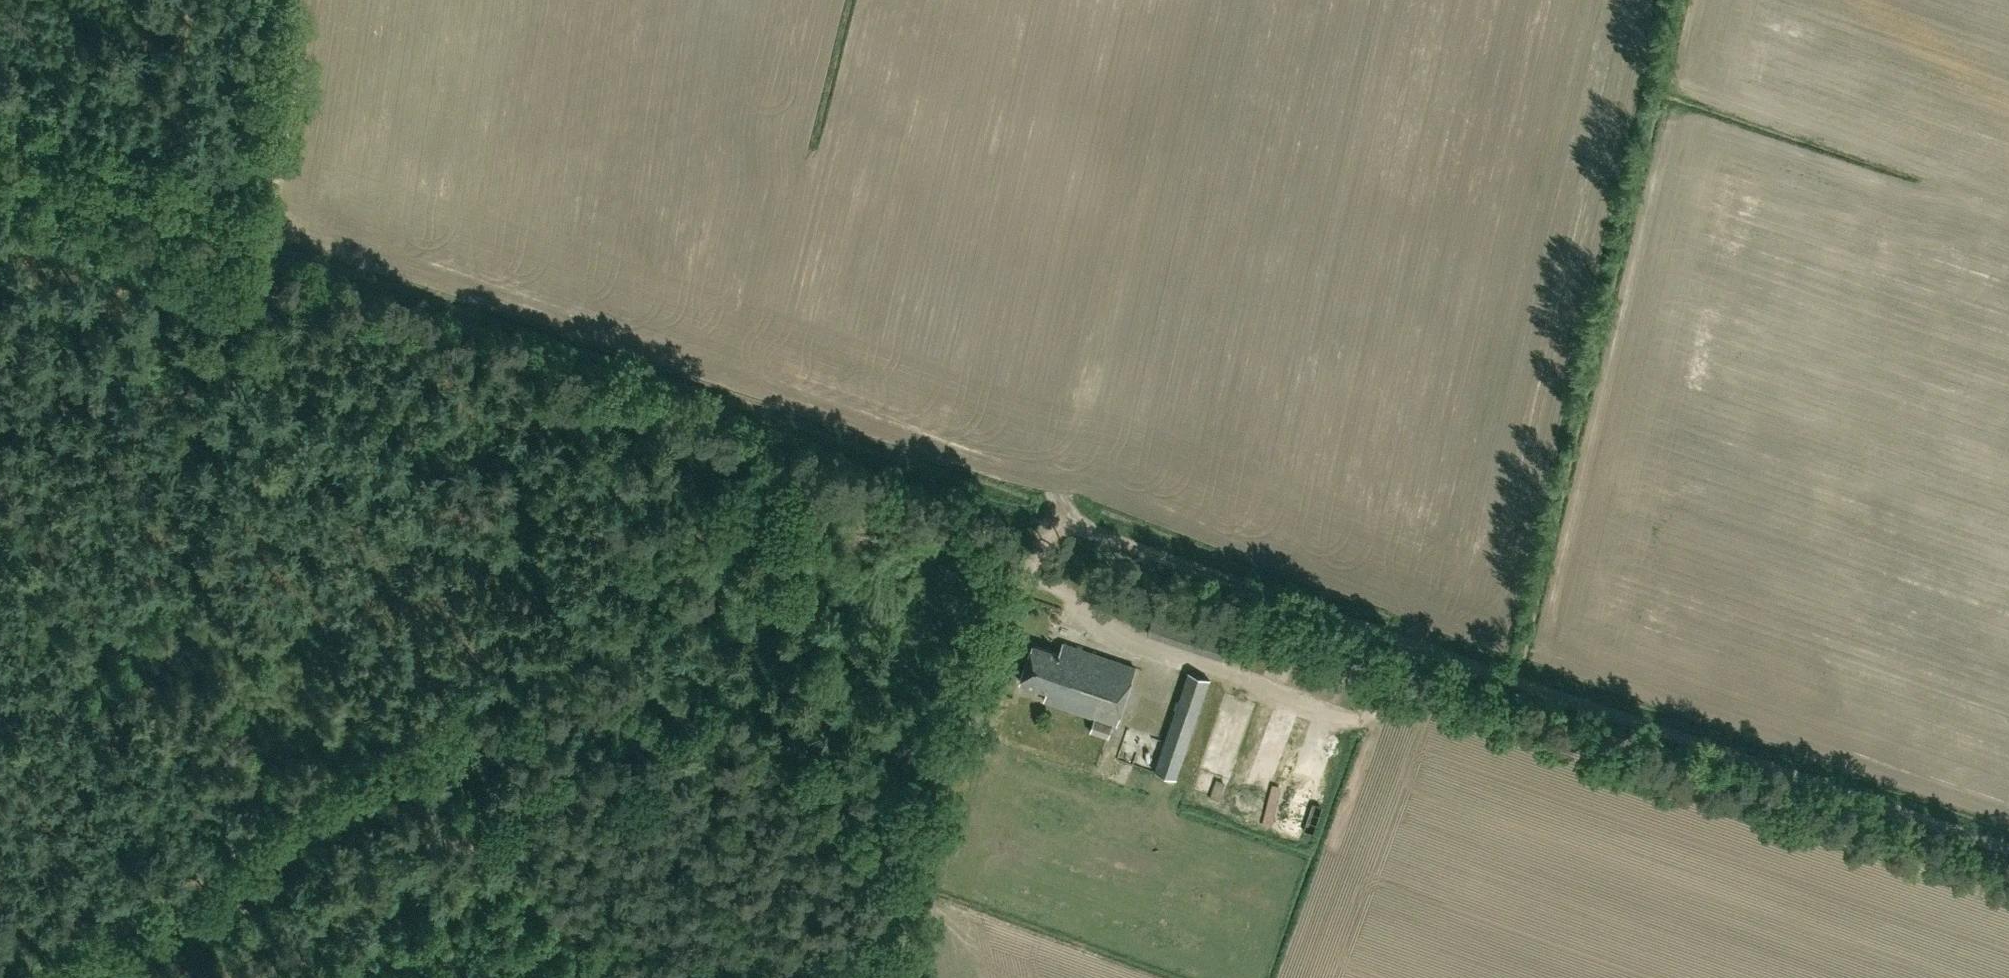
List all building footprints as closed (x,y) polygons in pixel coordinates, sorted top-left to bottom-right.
[(1136,668),(1076,647),(1064,643),(1061,653),(1033,644),(1021,681),(1048,690),(1045,700),(1096,717),(1091,731),(1109,737),(1114,723),(1117,725),(1136,668)] [(1177,780),(1210,681),(1189,674),(1155,773),(1177,780)] [(1235,730),(1230,729),(1227,739),(1242,743),(1248,721),(1238,718),(1235,730)] [(1241,754),(1220,746),(1211,772),(1231,779),(1241,754)]
